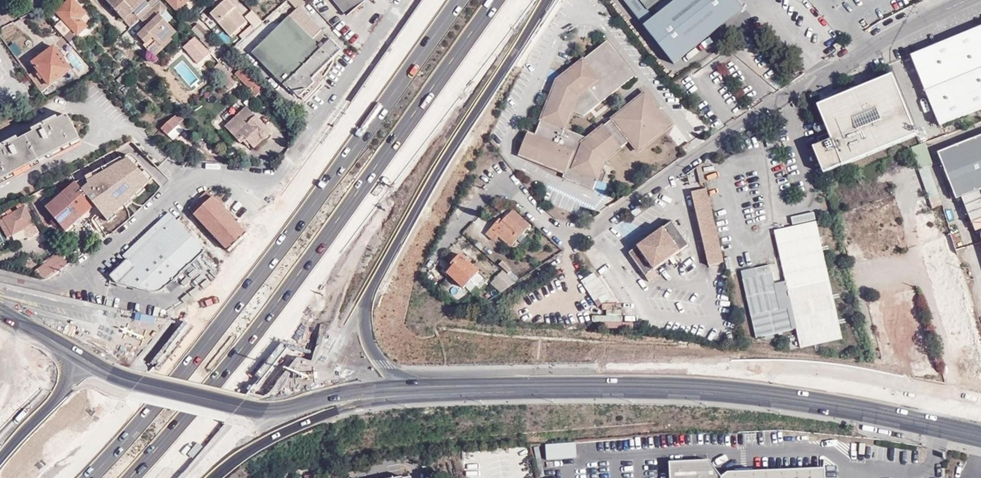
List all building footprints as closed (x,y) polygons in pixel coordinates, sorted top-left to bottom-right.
[(74,0),(71,0),(57,12),(78,36),(87,28),(80,20),(87,14),(74,0)] [(140,18),(141,18),(146,14),(154,7),(147,0),(108,0),(125,19),(134,11),(140,18)] [(161,0),(154,7),(146,14),(153,22),(149,26),(139,35),(146,43),(154,36),(158,40),(163,45),(172,36),(177,31),(162,14),(168,8),(161,0)] [(178,11),(189,0),(167,0),(178,11)] [(226,0),(225,0),(210,14),(230,37),(246,22),(226,0)] [(231,49),(258,78),(268,70),(251,52),(300,7),(323,31),(330,23),(308,0),(287,0),(261,22),(231,49)] [(352,13),(342,0),(333,0),(347,17),(352,13)] [(368,0),(342,0),(352,13),(368,0)] [(673,64),(743,9),(735,0),(676,0),(654,18),(646,9),(658,0),(623,0),(673,64)] [(313,39),(323,31),(300,7),(251,52),(268,70),(283,85),(322,49),(319,46),(313,39)] [(125,19),(131,26),(140,18),(134,11),(125,19)] [(146,14),(141,18),(149,26),(153,22),(146,14)] [(61,21),(55,26),(64,36),(70,31),(61,21)] [(208,37),(199,28),(196,25),(191,30),(204,43),(209,38),(208,37)] [(201,26),(199,28),(208,37),(210,35),(201,26)] [(911,55),(940,125),(980,109),(980,27),(911,55)] [(70,31),(64,36),(70,43),(76,37),(70,31)] [(328,37),(323,31),(313,39),(319,46),(328,37)] [(154,36),(146,43),(144,45),(149,49),(158,40),(154,36)] [(174,39),(172,36),(163,45),(165,48),(174,39)] [(212,53),(196,37),(166,62),(172,68),(169,70),(175,77),(194,61),(198,64),(212,53)] [(322,49),(283,85),(300,103),(314,88),(327,73),(334,62),(332,59),(341,51),(331,40),(322,49)] [(607,41),(562,76),(556,93),(552,92),(535,135),(528,133),(519,154),(565,172),(563,177),(593,189),(597,180),(601,170),(604,160),(630,141),(638,151),(670,126),(645,94),(587,138),(565,129),(572,112),(583,117),(635,76),(607,41)] [(843,45),(841,41),(834,45),(837,49),(843,45)] [(35,72),(30,75),(42,92),(72,71),(55,48),(33,63),(44,78),(42,79),(35,72)] [(227,71),(222,65),(214,73),(220,79),(222,76),(227,71)] [(260,84),(242,66),(235,73),(251,90),(248,93),(254,98),(260,92),(256,87),(260,84)] [(222,76),(220,79),(230,90),(238,82),(227,71),(222,76)] [(820,146),(814,148),(824,173),(917,136),(892,75),(817,106),(828,134),(817,138),(820,146)] [(556,93),(562,76),(556,81),(552,92),(556,93)] [(242,118),(250,111),(247,106),(225,126),(229,131),(236,124),(242,118)] [(271,133),(250,111),(242,118),(236,124),(229,131),(238,140),(242,141),(247,146),(250,143),(253,147),(261,140),(262,141),(271,133)] [(26,137),(39,161),(81,139),(68,115),(59,120),(34,133),(26,137)] [(179,126),(184,131),(188,126),(178,115),(162,129),(168,136),(179,126)] [(32,130),(34,133),(59,120),(57,117),(32,130)] [(184,131),(179,126),(168,136),(173,142),(184,131)] [(939,151),(957,198),(963,196),(976,233),(980,232),(980,195),(979,190),(980,189),(980,136),(939,151)] [(0,151),(0,181),(39,161),(26,137),(20,140),(0,151)] [(20,140),(18,138),(0,147),(0,151),(20,140)] [(39,161),(41,165),(83,144),(81,139),(39,161)] [(87,182),(80,187),(85,193),(108,222),(153,179),(131,154),(120,157),(84,175),(87,182)] [(0,181),(0,186),(0,187),(41,165),(39,161),(0,181)] [(917,170),(926,193),(936,191),(927,167),(917,170)] [(606,172),(601,170),(597,180),(602,182),(606,172)] [(80,187),(76,182),(63,193),(58,187),(41,202),(65,231),(95,207),(84,194),(85,193),(80,187)] [(708,266),(722,263),(705,189),(692,192),(708,266)] [(213,234),(229,252),(247,234),(206,191),(188,208),(213,234)] [(931,208),(942,205),(936,191),(926,193),(931,208)] [(3,219),(0,221),(0,223),(8,238),(34,223),(25,207),(24,207),(19,210),(8,216),(3,219)] [(500,218),(486,234),(496,242),(500,237),(511,247),(524,232),(524,231),(529,224),(513,210),(503,221),(500,218)] [(793,226),(817,221),(816,212),(791,217),(793,226)] [(123,255),(125,257),(128,260),(111,275),(117,283),(153,293),(157,293),(165,288),(204,251),(188,233),(170,214),(169,213),(123,255)] [(793,226),(773,231),(784,282),(795,330),(800,348),(844,338),(817,221),(793,226)] [(660,230),(645,240),(628,253),(644,276),(687,246),(671,222),(660,230)] [(643,237),(645,240),(660,230),(658,226),(643,237)] [(51,277),(67,264),(61,253),(34,272),(43,277),(51,277)] [(478,271),(460,254),(451,264),(453,267),(447,273),(462,287),(478,271)] [(514,283),(518,279),(510,271),(512,270),(502,261),(497,266),(514,283)] [(795,330),(784,282),(775,284),(770,264),(740,270),(755,339),(795,330)] [(508,287),(513,284),(501,272),(497,276),(508,287)] [(491,282),(501,292),(508,287),(497,276),(491,282)] [(465,301),(474,310),(481,305),(471,295),(465,301)] [(708,461),(670,462),(671,477),(709,477),(708,461)] [(822,463),(771,465),(771,475),(722,477),(709,461),(708,461),(709,477),(823,477),(822,463)]
